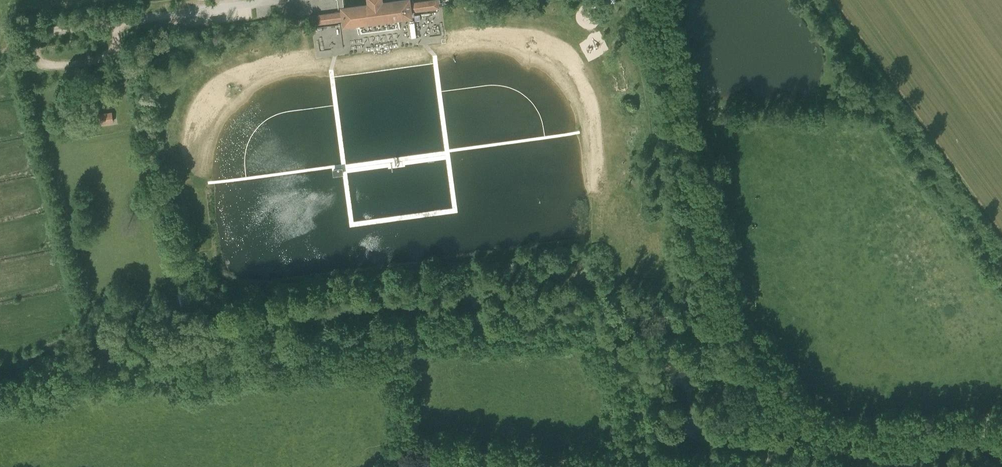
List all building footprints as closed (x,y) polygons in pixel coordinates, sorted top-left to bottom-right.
[(343,8),(343,11),(345,20),(345,24),(360,22),(362,32),(396,27),(395,17),(410,15),(410,12),(439,8),(439,7),(439,0),(427,0),(409,3),(408,0),(404,0),(381,3),(381,0),(369,0),(370,4),(344,8),(343,8)] [(336,12),(314,15),(315,24),(338,21),(341,21),(339,11),(336,12)] [(113,120),(112,112),(76,118),(78,126),(113,120)] [(187,291),(176,294),(180,310),(191,307),(187,291)]
